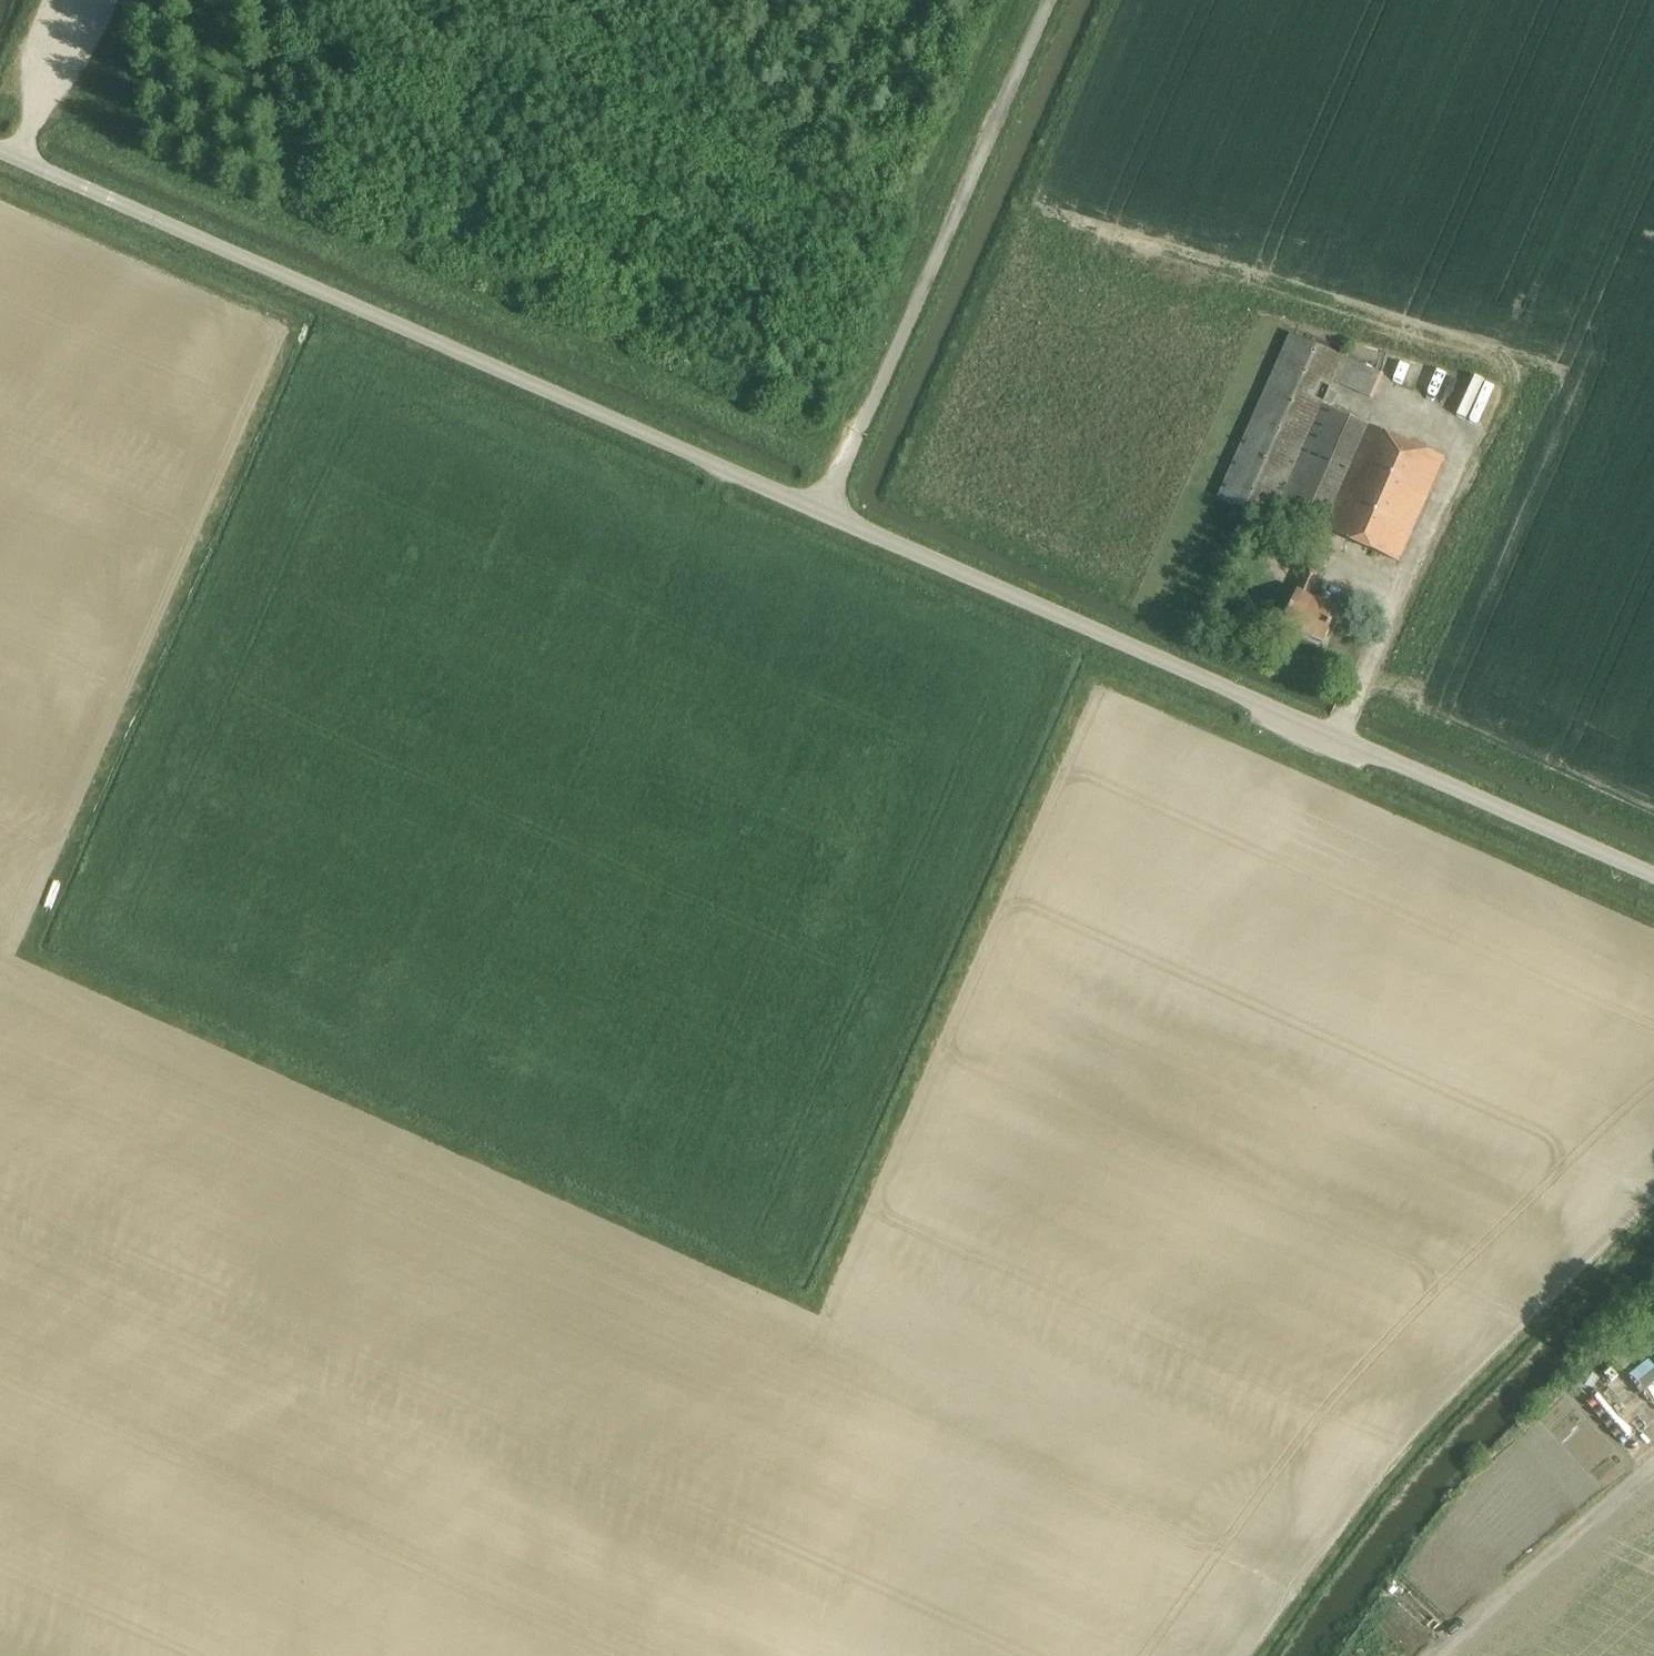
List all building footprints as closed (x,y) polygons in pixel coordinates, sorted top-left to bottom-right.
[(1270,521),(1276,507),(1398,561),(1444,458),(1322,403),(1331,381),(1372,399),(1383,374),(1289,333),(1216,498),(1270,521)] [(1309,596),(1317,576),(1318,574),(1306,569),(1282,624),(1324,641),(1338,608),(1309,596)]
